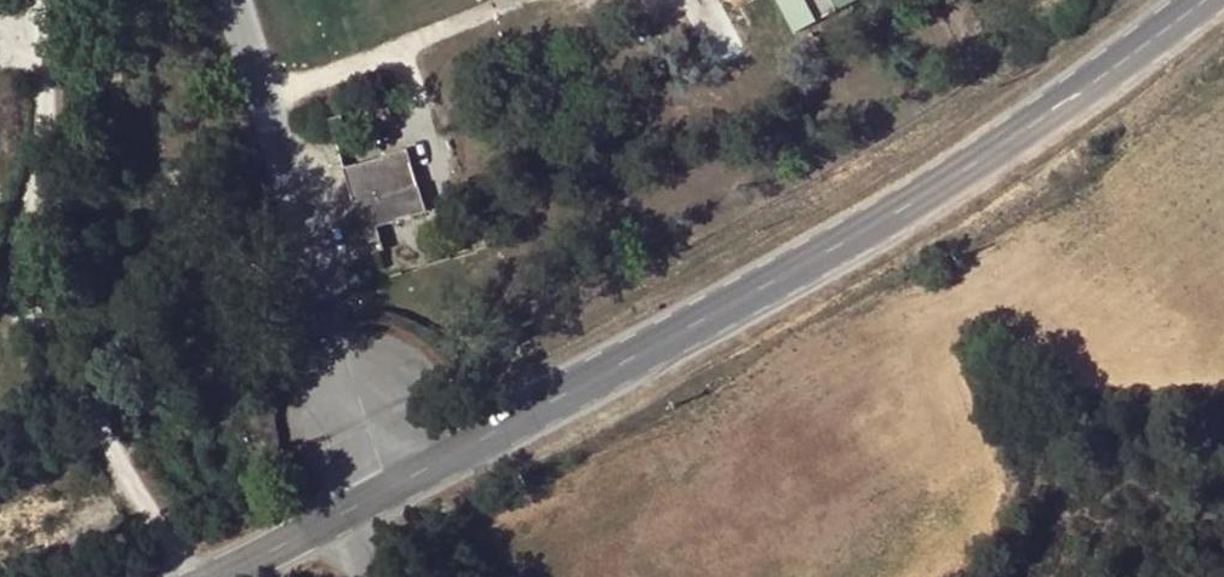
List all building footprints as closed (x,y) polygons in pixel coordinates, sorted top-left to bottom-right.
[(793,34),(855,0),(774,0),(793,34)] [(349,209),(358,206),(367,203),(376,228),(424,212),(405,150),(343,170),(349,192),(345,194),(342,196),(341,200),(341,203),(342,206),(346,208),(349,209)] [(367,203),(358,206),(370,242),(379,238),(376,228),(367,203)]
